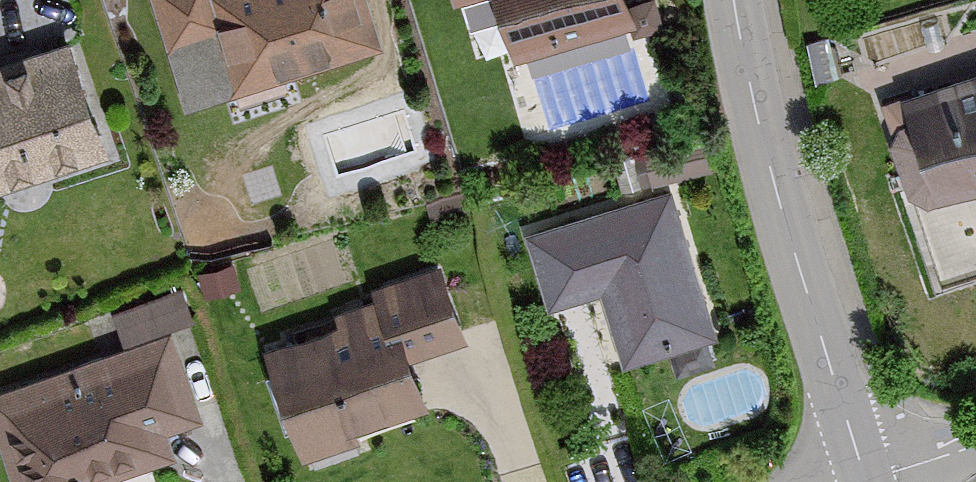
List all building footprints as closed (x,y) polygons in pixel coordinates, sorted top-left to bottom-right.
[(186,112),(382,48),(366,0),(149,0),(186,112)] [(506,59),(628,26),(621,0),(490,0),(506,59)] [(0,67),(0,191),(105,157),(69,45),(0,67)] [(879,113),(912,212),(942,295),(975,283),(975,81),(879,113)] [(697,148),(639,165),(646,192),(704,175),(697,148)] [(663,194),(520,240),(543,314),(593,298),(617,372),(711,342),(663,194)] [(335,329),(258,355),(297,473),(361,452),(357,438),(424,416),(407,365),(461,347),(436,272),(370,294),(373,306),(332,320),(335,329)] [(0,398),(0,459),(8,481),(125,481),(171,467),(164,446),(198,435),(167,342),(194,333),(184,302),(109,326),(120,359),(0,398)]
